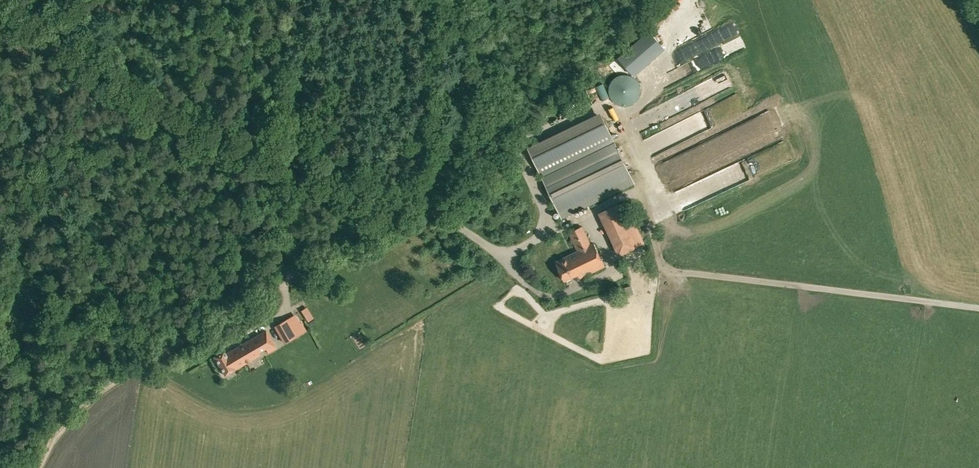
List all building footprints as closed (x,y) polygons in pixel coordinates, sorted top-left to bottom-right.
[(609,89),(609,90),(609,91),(609,93),(610,94),(610,95),(610,97),(611,98),(612,99),(613,100),(614,101),(615,102),(616,103),(617,104),(618,104),(619,105),(621,105),(622,106),(623,106),(625,106),(626,106),(627,106),(629,105),(630,105),(631,105),(632,104),(634,103),(635,102),(636,101),(637,100),(638,99),(638,98),(639,97),(639,96),(640,94),(640,93),(640,92),(640,90),(640,89),(640,88),(640,86),(640,85),(639,84),(638,82),(638,81),(637,80),(636,79),(635,78),(634,77),(633,77),(632,76),(630,76),(629,75),(628,75),(626,75),(625,75),(624,75),(622,75),(621,75),(620,75),(618,76),(617,77),(616,77),(615,78),(614,79),(613,80),(612,81),(611,82),(611,83),(610,85),(610,86),(609,87),(609,89)] [(645,139),(648,144),(710,113),(714,122),(724,118),(717,104),(645,139)] [(539,171),(562,219),(635,184),(612,136),(601,112),(528,147),(539,171)] [(598,213),(619,256),(638,247),(638,245),(644,243),(624,202),(618,205),(618,204),(598,213)] [(656,204),(657,215),(667,213),(665,203),(656,204)] [(556,262),(565,280),(579,274),(580,277),(605,266),(594,243),(591,244),(582,226),(568,232),(577,251),(556,262)] [(620,288),(622,297),(634,294),(632,285),(620,288)] [(274,326),(284,343),(300,334),(290,317),(274,326)] [(214,356),(225,375),(260,354),(259,352),(265,349),(268,353),(276,348),(266,330),(225,353),(223,350),(214,356)]
